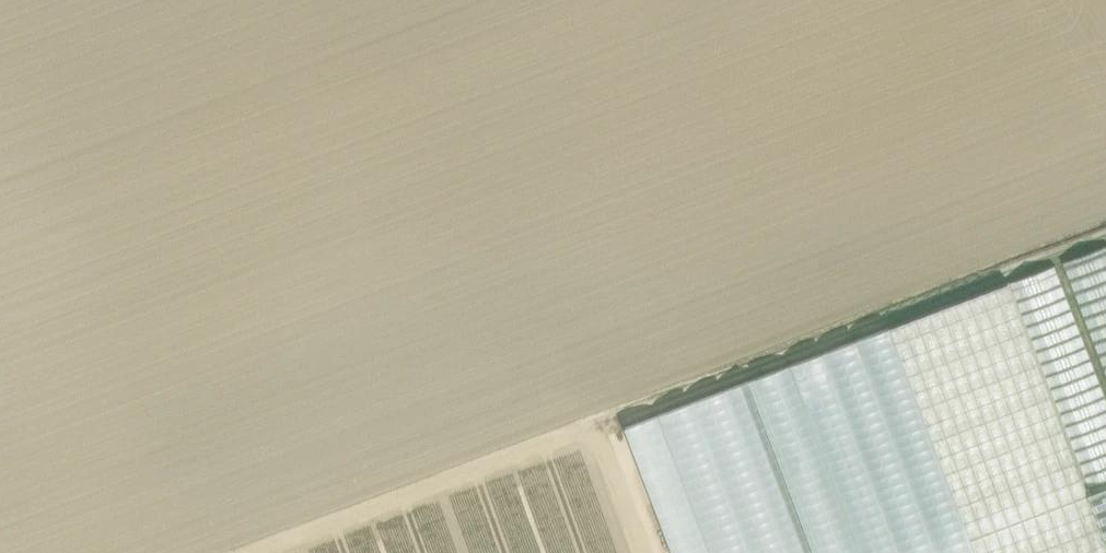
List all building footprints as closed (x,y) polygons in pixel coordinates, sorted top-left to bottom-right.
[(890,328),(973,552),(1105,552),(1105,542),(1088,495),(1105,488),(1105,247),(890,328)] [(758,378),(823,552),(973,552),(890,328),(758,378)] [(626,427),(673,552),(823,552),(758,378),(626,427)] [(1088,495),(1105,542),(1105,488),(1088,495)]
